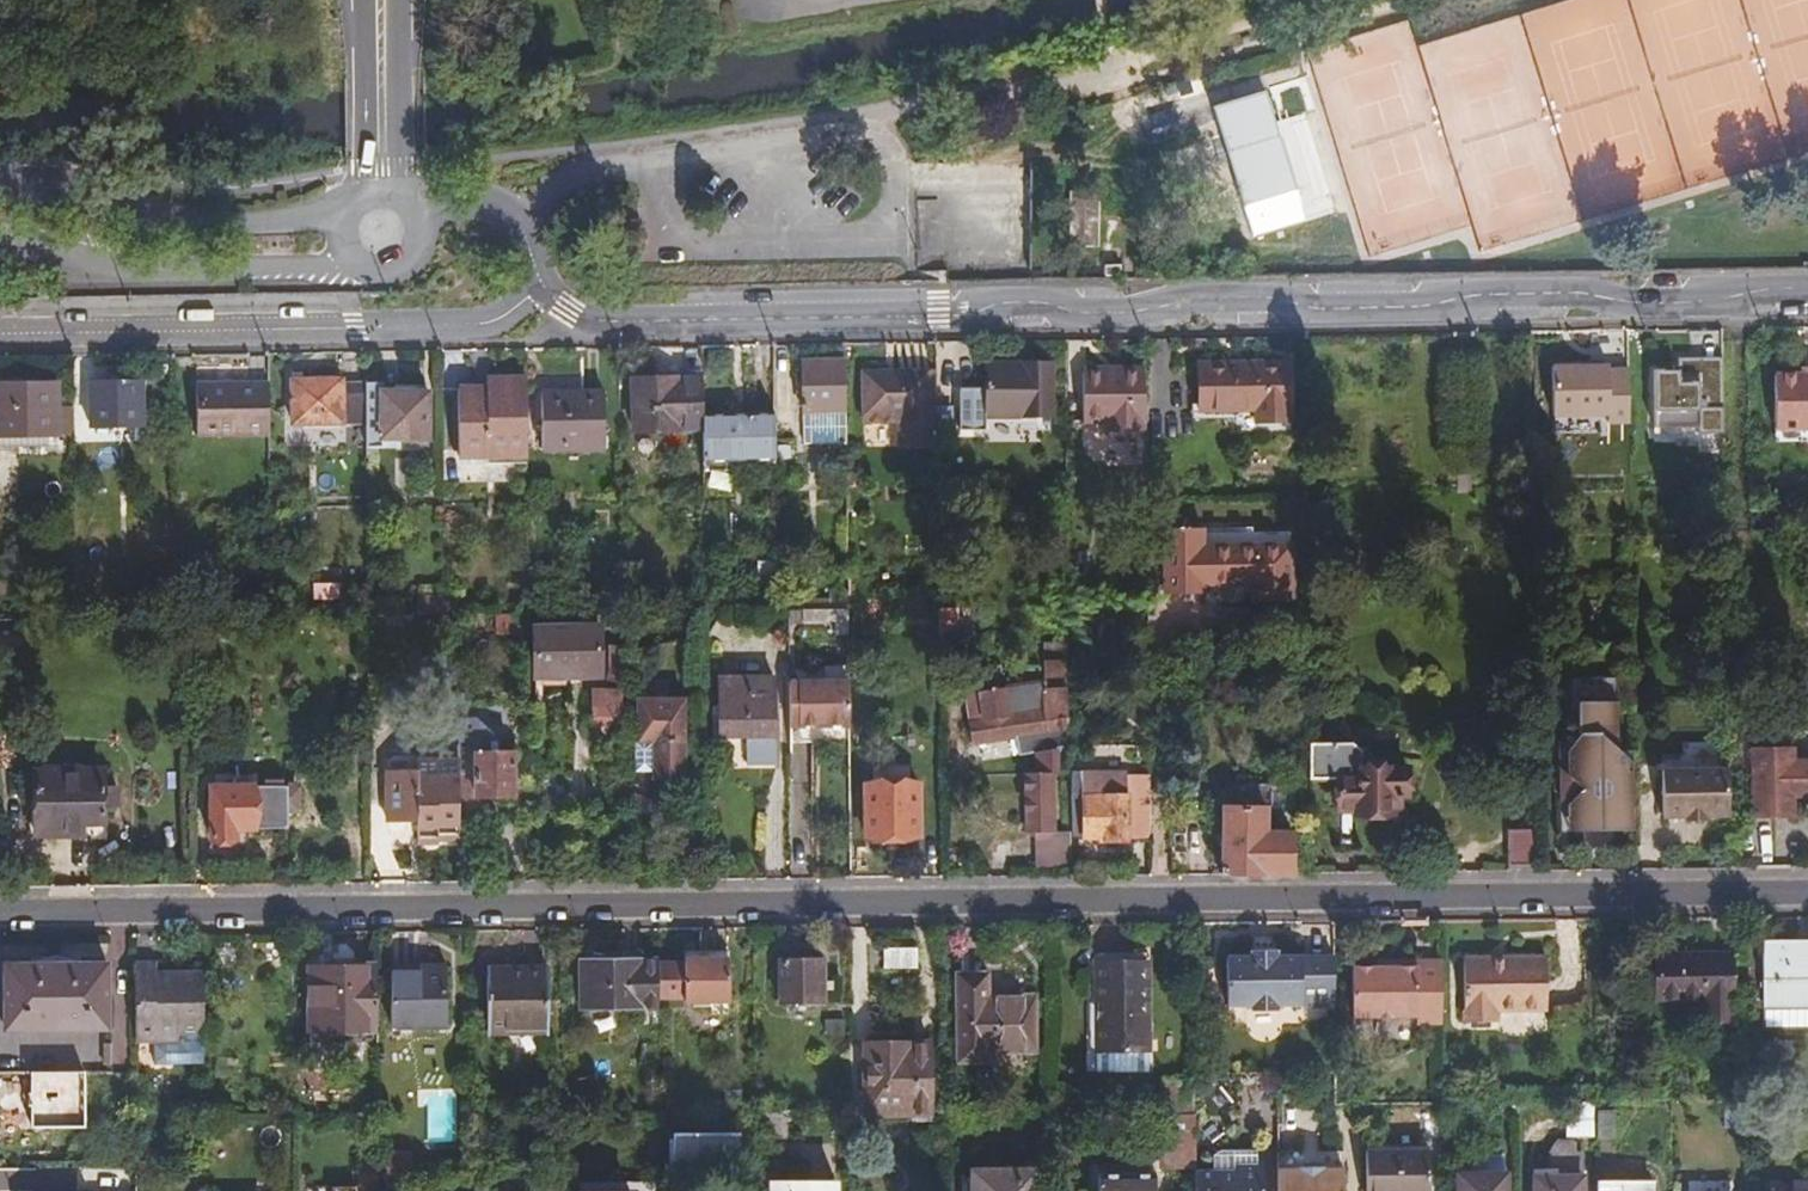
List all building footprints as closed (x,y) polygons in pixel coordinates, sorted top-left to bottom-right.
[(1484,0),(1440,0),(1408,11),(1414,30),(1486,6),(1484,0)] [(1265,91),(1215,105),(1250,229),(1300,214),(1265,91)] [(1075,196),(1073,242),(1099,243),(1101,197),(1075,196)] [(1125,266),(1126,278),(1142,277),(1142,266),(1125,266)] [(837,411),(837,360),(795,360),(794,411),(797,411),(837,411)] [(1279,360),(1190,362),(1191,411),(1246,410),(1246,420),(1280,419),(1279,360)] [(1691,429),(1717,429),(1717,360),(1673,360),(1673,367),(1648,367),(1648,422),(1691,422),(1691,429)] [(1605,365),(1606,361),(1552,362),(1552,416),(1608,415),(1605,365)] [(1043,414),(1044,365),(979,364),(978,389),(955,388),(954,430),(980,430),(981,412),(1043,414)] [(1624,364),(1605,365),(1608,415),(1608,422),(1627,422),(1624,364)] [(1134,368),(1100,368),(1100,375),(1073,375),(1074,422),(1096,422),(1096,431),(1134,430),(1134,368)] [(928,448),(927,370),(853,371),(854,424),(888,424),(888,448),(928,448)] [(1766,372),(1767,430),(1807,430),(1807,372),(1766,372)] [(420,439),(420,390),(376,390),(376,378),(359,378),(359,382),(359,422),(359,443),(377,443),(377,439),(420,439)] [(517,454),(517,378),(478,378),(478,384),(449,384),(449,454),(517,454)] [(693,415),(693,378),(623,379),(623,431),(693,431),(693,415)] [(287,423),(359,422),(359,382),(336,382),(336,379),(286,379),(287,423)] [(189,436),(259,435),(259,380),(188,381),(189,436)] [(136,381),(85,381),(86,425),(137,425),(136,381)] [(46,434),(54,434),(54,384),(0,384),(0,444),(16,444),(16,434),(46,434)] [(595,390),(534,391),(535,439),(595,439),(595,390)] [(837,445),(837,411),(797,411),(797,445),(837,445)] [(693,431),(693,458),(765,457),(765,414),(693,415),(693,431)] [(1807,442),(1807,430),(1767,430),(1767,442),(1807,442)] [(46,444),(46,434),(16,434),(16,444),(46,444)] [(517,454),(449,454),(459,464),(529,464),(517,454)] [(1038,531),(1053,530),(1052,512),(1037,513),(1038,531)] [(1191,527),(1153,528),(1154,594),(1192,594),(1192,584),(1241,584),(1241,602),(1280,602),(1280,533),(1191,534),(1191,527)] [(748,563),(748,609),(766,609),(766,563),(748,563)] [(332,589),(305,589),(305,605),(332,605),(332,589)] [(408,597),(408,615),(434,615),(434,597),(408,597)] [(519,632),(519,627),(519,608),(484,608),(484,632),(519,632)] [(841,609),(796,610),(796,638),(842,637),(841,609)] [(796,610),(781,610),(781,638),(796,638),(796,610)] [(933,616),(933,650),(948,650),(949,616),(933,616)] [(725,648),(735,631),(712,618),(702,635),(725,648)] [(198,623),(188,623),(188,631),(198,631),(198,623)] [(519,632),(519,676),(559,675),(589,675),(589,626),(519,627),(519,632)] [(1061,660),(1061,642),(1034,642),(1034,660),(1061,660)] [(583,723),(615,722),(616,670),(612,670),(613,649),(602,648),(603,664),(597,692),(583,693),(583,723)] [(1063,748),(1061,660),(1034,660),(1034,682),(967,693),(972,719),(958,721),(962,744),(1006,737),(1010,756),(1036,752),(1063,748)] [(763,676),(710,677),(711,733),(741,733),(764,733),(763,676)] [(780,683),(780,739),(802,739),(802,727),(824,727),(840,727),(840,683),(780,683)] [(967,693),(954,695),(958,721),(972,719),(967,693)] [(1604,743),(1604,696),(1560,697),(1561,739),(1567,731),(1588,731),(1604,743)] [(674,698),(626,698),(626,770),(644,770),(644,777),(661,777),(674,777),(674,698)] [(450,765),(451,814),(471,814),(472,799),(492,799),(506,799),(506,758),(466,720),(450,720),(450,757),(450,765)] [(1625,828),(1624,758),(1604,743),(1588,731),(1567,731),(1561,739),(1554,748),(1554,828),(1625,828)] [(1349,744),(1302,745),(1302,779),(1331,778),(1331,810),(1346,810),(1346,813),(1373,813),(1393,813),(1392,797),(1400,797),(1399,767),(1349,768),(1349,744)] [(287,773),(287,746),(244,746),(244,761),(234,761),(234,789),(247,789),(252,789),(252,773),(287,773)] [(1036,752),(1039,768),(1062,768),(1063,768),(1063,748),(1036,752)] [(1747,749),(1747,815),(1784,815),(1784,796),(1807,796),(1807,759),(1785,759),(1785,749),(1747,749)] [(1719,771),(1719,756),(1653,756),(1653,771),(1719,771)] [(430,844),(450,843),(451,814),(450,765),(407,763),(403,758),(385,757),(378,766),(379,826),(409,827),(409,847),(419,847),(429,847),(430,844)] [(1078,773),(1078,777),(1140,777),(1140,760),(1077,760),(1078,773)] [(1063,768),(1062,768),(1039,768),(1014,768),(1014,798),(1014,823),(1063,823),(1063,773),(1063,768)] [(1697,818),(1719,818),(1719,771),(1653,771),(1653,819),(1675,819),(1675,822),(1686,821),(1697,821),(1697,818)] [(96,773),(28,772),(28,834),(54,834),(73,834),(73,822),(96,823),(96,807),(109,807),(109,788),(95,788),(96,773)] [(1118,839),(1141,839),(1140,777),(1078,777),(1078,773),(1063,773),(1063,823),(1063,832),(1063,835),(1100,835),(1100,840),(1118,839)] [(1217,807),(1217,873),(1249,873),(1284,873),(1284,831),(1258,831),(1257,783),(1227,784),(1227,807),(1217,807)] [(266,830),(280,829),(280,811),(289,811),(289,794),(281,794),(281,790),(273,790),(273,785),(257,785),(257,789),(252,789),(247,789),(247,830),(266,830)] [(913,785),(860,785),(860,838),(888,838),(913,838),(913,785)] [(230,830),(247,830),(247,789),(234,789),(206,789),(206,842),(219,842),(230,842),(230,830)] [(1530,870),(1530,828),(1498,828),(1498,870),(1530,870)] [(1027,868),(1063,868),(1063,835),(1063,832),(1027,833),(1027,868)] [(1757,943),(1756,1029),(1804,1030),(1804,1022),(1807,1022),(1807,944),(1795,944),(1757,943)] [(916,951),(881,951),(881,968),(916,968),(916,951)] [(1325,1007),(1324,958),(1310,958),(1291,958),(1291,956),(1268,956),(1268,951),(1238,952),(1238,956),(1215,956),(1216,1008),(1240,1008),(1240,1013),(1269,1013),(1269,1007),(1291,1007),(1325,1007)] [(573,1007),(648,1006),(648,999),(648,966),(648,962),(634,962),(634,955),(612,955),(586,955),(586,962),(572,962),(573,1007)] [(1115,957),(1097,958),(1097,963),(1091,963),(1092,1054),(1146,1053),(1146,1023),(1143,1020),(1142,959),(1133,959),(1133,956),(1115,957)] [(1499,957),(1456,957),(1456,1025),(1490,1025),(1490,1013),(1538,1012),(1538,957),(1499,957)] [(1693,957),(1652,957),(1652,999),(1699,999),(1699,1024),(1726,1024),(1726,957),(1693,957)] [(790,960),(772,960),(772,1003),(814,1003),(814,960),(790,960)] [(648,966),(648,999),(675,998),(675,1002),(703,1002),(720,1002),(720,962),(677,962),(677,966),(648,966)] [(1433,1027),(1433,963),(1409,963),(1410,971),(1371,971),(1343,971),(1344,1021),(1411,1021),(1411,1027),(1433,1027)] [(0,965),(0,1031),(98,1030),(98,964),(37,965),(0,965)] [(437,966),(386,966),(387,1031),(438,1030),(437,966)] [(173,1034),(198,1034),(198,977),(175,977),(149,977),(149,967),(128,967),(128,1040),(145,1040),(173,1040),(173,1034)] [(515,969),(479,969),(479,1029),(539,1028),(539,969),(515,969)] [(302,1031),(369,1030),(368,970),(334,971),(302,971),(302,1031)] [(981,977),(956,976),(954,1057),(983,1058),(983,1050),(1027,1051),(1028,1000),(1008,1000),(981,999),(981,977)] [(720,1002),(703,1002),(703,1013),(720,1012),(720,1002)] [(835,1034),(835,1019),(815,1020),(815,1034),(835,1034)] [(198,1061),(198,1034),(173,1034),(173,1040),(145,1040),(146,1061),(198,1061)] [(922,1044),(857,1044),(858,1118),(923,1117),(922,1044)] [(1185,1133),(1184,1083),(1157,1084),(1157,1133),(1185,1133)] [(1730,1102),(1741,1102),(1741,1085),(1730,1085),(1730,1102)] [(1585,1134),(1586,1102),(1559,1101),(1558,1133),(1585,1134)] [(709,1133),(672,1133),(673,1190),(709,1190),(709,1133)] [(744,1133),(709,1133),(709,1190),(744,1190),(744,1133)] [(1157,1133),(1149,1133),(1150,1169),(1185,1169),(1185,1133),(1157,1133)] [(1539,1152),(1539,1178),(1572,1178),(1574,1178),(1575,1152),(1567,1151),(1567,1142),(1546,1141),(1539,1152)] [(1202,1157),(1202,1170),(1252,1170),(1253,1170),(1253,1150),(1211,1151),(1202,1157)] [(1358,1190),(1420,1190),(1420,1150),(1358,1150),(1358,1190)] [(1270,1190),(1335,1190),(1334,1169),(1269,1170),(1270,1190)] [(1186,1190),(1253,1190),(1253,1170),(1252,1170),(1202,1170),(1186,1171),(1186,1190)] [(964,1173),(964,1190),(1027,1190),(1027,1172),(964,1173)] [(1451,1172),(1450,1190),(1496,1190),(1497,1173),(1451,1172)] [(1090,1175),(1090,1190),(1147,1190),(1147,1176),(1090,1175)] [(1539,1178),(1527,1177),(1527,1190),(1572,1190),(1572,1178),(1539,1178)] [(840,1183),(773,1181),(773,1190),(840,1190),(840,1183)] [(1786,1181),(1786,1190),(1807,1190),(1807,1181),(1786,1181)]
